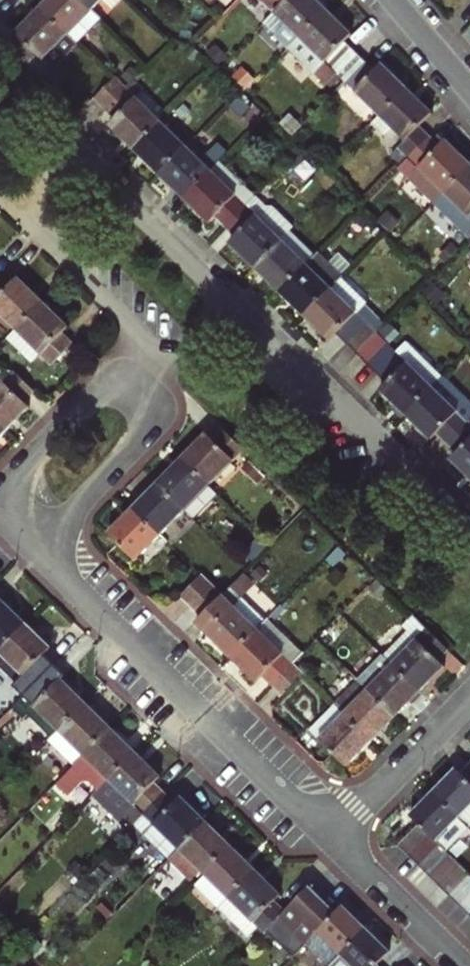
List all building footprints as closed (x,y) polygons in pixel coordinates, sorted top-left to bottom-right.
[(83,0),(52,0),(44,7),(75,37),(85,47),(107,23),(97,14),(83,0)] [(97,14),(110,0),(83,0),(97,14)] [(278,13),(287,5),(291,0),(264,0),(278,13)] [(278,13),(305,39),(331,12),(319,0),(291,0),(287,5),(278,13)] [(75,37),(44,7),(7,45),(41,78),(53,67),(50,64),(75,37)] [(305,39),(293,50),(316,73),(329,63),(348,43),(356,35),(331,12),(305,39)] [(339,73),(358,52),(348,43),(329,63),(339,73)] [(368,61),(358,52),(339,73),(348,82),(368,61)] [(378,72),(368,61),(348,82),(384,117),(410,89),(385,65),(378,72)] [(102,92),(114,103),(127,88),(116,78),(102,92)] [(127,88),(114,103),(121,109),(110,121),(138,148),(163,123),(127,88)] [(384,117),(373,128),(385,138),(395,128),(412,144),(404,151),(413,160),(434,138),(426,131),(439,117),(410,89),(384,117)] [(163,123),(138,148),(162,172),(187,146),(163,123)] [(413,160),(422,169),(412,180),(437,204),(447,193),(469,170),(469,162),(453,145),(447,151),(434,138),(413,160)] [(187,146),(162,172),(187,197),(213,171),(187,146)] [(222,161),(213,171),(187,197),(216,225),(226,215),(233,221),(257,197),(222,161)] [(447,193),(469,216),(469,170),(447,193)] [(257,197),(233,221),(241,229),(231,241),(259,267),(284,242),(295,230),(272,203),(268,207),(257,197)] [(295,230),(284,242),(309,264),(319,253),(295,230)] [(309,264),(284,242),(259,267),(283,291),(309,264)] [(309,264),(283,291),(307,315),(333,288),(344,277),(319,253),(309,264)] [(4,277),(0,281),(0,305),(24,329),(48,304),(23,280),(15,288),(4,277)] [(333,288),(307,315),(333,339),(342,330),(358,313),(333,288)] [(48,304),(24,329),(50,354),(59,363),(77,344),(69,335),(74,330),(48,304)] [(352,339),(368,322),(359,312),(358,313),(342,330),(352,339)] [(381,334),(368,322),(352,339),(364,351),(381,334)] [(24,329),(13,340),(40,365),(50,354),(24,329)] [(373,361),(390,343),(381,334),(364,351),(373,361)] [(383,370),(400,353),(390,343),(373,361),(383,370)] [(410,362),(393,380),(384,389),(411,415),(436,389),(445,379),(409,344),(400,353),(410,362)] [(410,362),(400,353),(383,370),(393,380),(410,362)] [(4,365),(0,368),(0,414),(13,427),(34,406),(26,398),(38,385),(22,370),(4,365)] [(411,415),(438,441),(448,429),(457,437),(469,423),(469,422),(436,389),(411,415)] [(0,414),(0,441),(13,427),(0,414)] [(457,437),(450,444),(460,453),(455,458),(469,472),(469,423),(457,437)] [(251,455),(236,440),(225,452),(214,442),(191,466),(217,492),(251,455)] [(217,492),(191,466),(168,490),(194,515),(203,525),(226,500),(217,492)] [(194,515),(168,490),(144,515),(170,540),(194,515)] [(147,565),(170,540),(144,515),(121,540),(147,565)] [(216,585),(205,575),(187,595),(197,605),(216,585)] [(379,579),(372,587),(383,597),(390,590),(379,579)] [(216,585),(197,605),(208,615),(227,595),(216,585)] [(227,595),(208,615),(202,620),(237,654),(271,620),(236,586),(227,595)] [(26,628),(1,604),(0,605),(0,655),(26,628)] [(452,650),(414,613),(404,624),(411,629),(386,655),(424,692),(449,666),(442,660),(452,650)] [(271,620),(237,654),(266,682),(269,678),(277,684),(296,664),(305,655),(271,620)] [(0,655),(0,657),(25,681),(13,693),(23,702),(43,682),(34,673),(52,653),(26,628),(0,655)] [(424,692),(386,655),(362,679),(401,716),(424,692)] [(296,664),(277,684),(276,685),(287,694),(306,674),(296,664)] [(23,702),(17,708),(26,717),(38,705),(65,730),(87,707),(63,683),(57,690),(46,679),(43,682),(23,702)] [(401,716),(362,679),(338,705),(376,742),(401,716)] [(376,742),(338,705),(314,729),(352,766),(376,742)] [(53,741),(78,766),(112,731),(87,707),(65,730),(53,741)] [(93,781),(102,790),(137,755),(112,731),(78,766),(72,772),(61,784),(73,795),(87,781),(93,781)] [(135,826),(166,794),(156,785),(162,778),(137,755),(102,790),(99,793),(135,826)] [(469,812),(469,769),(465,774),(460,770),(438,793),(464,818),(469,812)] [(423,825),(433,835),(442,844),(440,845),(448,853),(469,830),(469,824),(464,818),(438,793),(415,817),(423,825)] [(166,794),(135,826),(171,862),(208,823),(183,799),(177,806),(166,794)] [(208,823),(171,862),(195,885),(233,847),(208,823)] [(423,825),(403,846),(413,856),(433,835),(423,825)] [(422,864),(440,845),(442,844),(433,835),(413,856),(422,864)] [(422,864),(433,874),(451,856),(448,853),(440,845),(422,864)] [(233,847),(195,885),(221,909),(258,871),(233,847)] [(433,874),(443,884),(461,865),(451,856),(433,874)] [(443,884),(454,895),(469,877),(469,874),(461,865),(443,884)] [(258,871),(221,909),(252,940),(266,926),(272,932),(290,913),(279,902),(285,896),(258,871)] [(454,895),(464,905),(469,898),(469,877),(454,895)] [(272,932),(288,947),(299,958),(315,943),(338,965),(347,956),(372,930),(349,908),(342,914),(314,888),(290,913),(272,932)] [(372,930),(347,956),(338,965),(385,965),(397,953),(372,930)]
